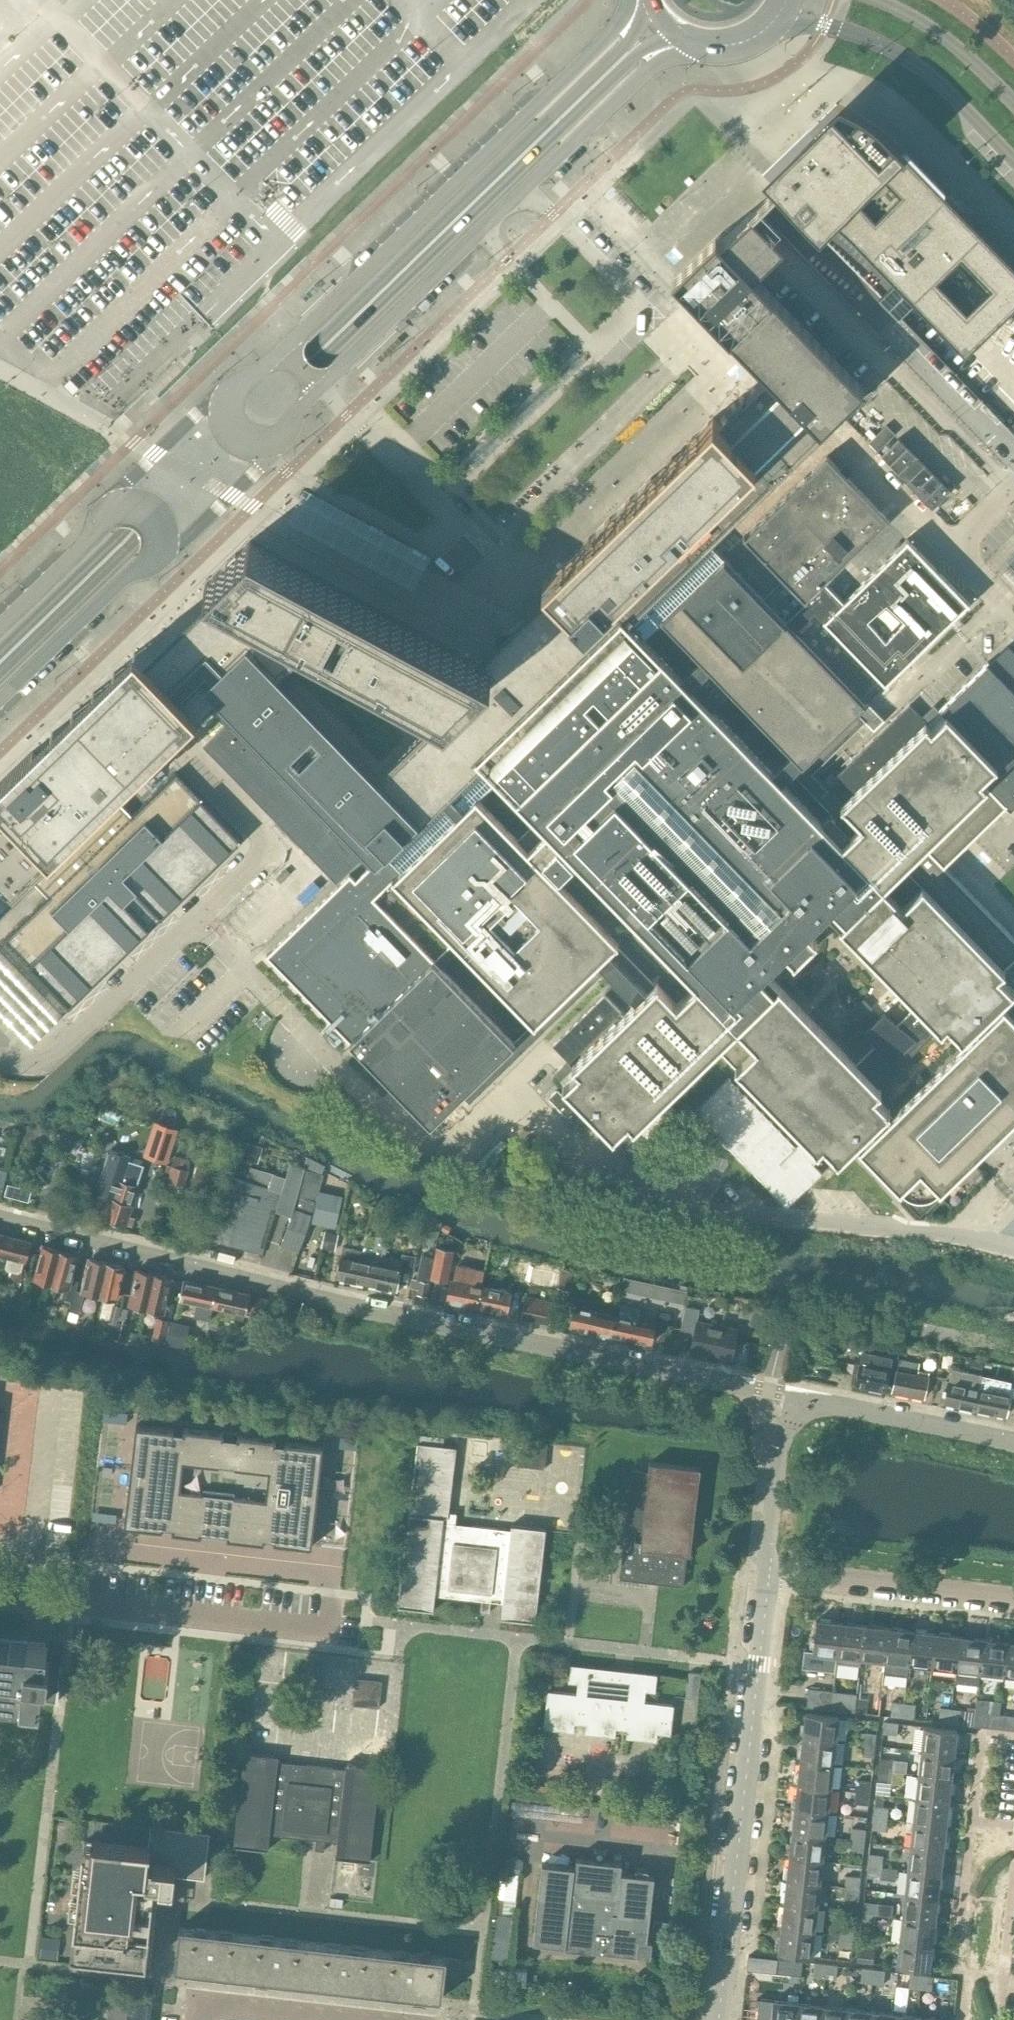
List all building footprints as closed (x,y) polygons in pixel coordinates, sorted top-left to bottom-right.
[(948,196),(891,137),(885,132),(875,124),(865,117),(853,111),(846,108),(769,182),(775,188),(819,234),(835,219),(894,280),(879,294),(898,314),(913,300),(965,352),(1013,304),(1013,263),(948,196)] [(776,189),(721,242),(716,237),(672,279),(677,284),(768,377),(777,387),(750,415),(792,458),(800,450),(820,431),(863,389),(753,275),(769,260),(784,245),(773,234),(762,222),(769,215),(765,210),(761,206),(777,190),(776,189)] [(30,877),(47,895),(48,896),(4,939),(69,1006),(70,1006),(121,957),(150,929),(161,917),(162,917),(242,840),(176,772),(132,814),(131,813),(114,796),(159,752),(216,697),(227,708),(221,714),(230,723),(228,725),(207,745),(247,786),(262,801),(282,781),(284,779),(281,775),(287,770),(335,819),(329,825),(338,834),(344,829),(352,837),(376,862),(355,882),(348,875),(266,955),(288,978),(346,1038),(351,1043),(358,1050),(431,1125),(433,1124),(433,1123),(462,1094),(470,1102),(544,1031),(606,970),(636,1002),(623,1015),(620,1012),(621,1011),(604,994),(555,1042),(553,1045),(560,1052),(567,1060),(569,1062),(613,1019),(616,1022),(572,1065),(574,1066),(579,1070),(565,1083),(564,1083),(563,1085),(579,1101),(574,1105),(558,1088),(549,1097),(582,1131),(591,1123),(579,1110),(583,1106),(614,1137),(615,1135),(628,1122),(633,1126),(632,1126),(634,1128),(636,1126),(646,1116),(717,1047),(805,1138),(797,1146),(730,1077),(718,1088),(695,1111),(787,1206),(822,1172),(814,1163),(822,1155),(818,1151),(820,1149),(819,1149),(823,1145),(837,1158),(836,1159),(838,1161),(840,1158),(869,1130),(875,1135),(860,1150),(859,1149),(858,1151),(900,1194),(904,1199),(920,1215),(940,1195),(1013,1123),(1013,1020),(1004,1010),(1003,1009),(1002,1010),(1002,1011),(893,1117),(888,1112),(889,1111),(890,1110),(889,1108),(888,1108),(875,1095),(879,1091),(880,1091),(881,1089),(879,1087),(898,1069),(939,1028),(942,1031),(944,1029),(943,1028),(947,1024),(961,1038),(960,1038),(962,1040),(999,1004),(1013,990),(998,975),(1001,972),(1003,971),(1005,970),(1004,969),(1012,961),(1013,960),(1013,938),(974,897),(972,894),(945,867),(952,859),(955,857),(997,816),(1008,805),(1006,803),(1005,804),(998,796),(999,795),(1000,795),(1003,795),(1005,795),(1008,794),(1010,792),(1011,790),(1012,788),(1013,785),(1002,774),(1000,774),(998,773),(1000,771),(1001,771),(1013,759),(1013,689),(989,663),(990,662),(988,661),(939,708),(945,713),(944,714),(945,714),(931,728),(927,723),(928,723),(926,721),(921,716),(910,704),(854,759),(837,775),(841,779),(829,790),(823,784),(816,776),(812,772),(866,720),(857,710),(864,703),(865,704),(867,702),(844,679),(846,677),(863,694),(870,688),(880,677),(886,683),(888,682),(887,681),(949,621),(956,614),(964,607),(968,603),(968,604),(970,602),(907,537),(905,539),(906,540),(843,600),(829,585),(825,581),(806,598),(807,599),(805,601),(795,611),(786,620),(724,555),(722,557),(716,564),(671,608),(662,616),(662,615),(660,617),(663,619),(643,639),(625,621),(792,458),(750,415),(729,434),(713,417),(687,442),(672,457),(673,459),(668,464),(666,462),(651,477),(542,583),(559,600),(534,624),(515,642),(515,641),(514,640),(514,639),(513,638),(512,637),(511,636),(510,636),(509,636),(508,635),(507,635),(506,635),(505,635),(504,636),(503,636),(502,636),(502,637),(501,637),(501,638),(500,638),(500,639),(499,639),(499,640),(499,641),(498,641),(498,642),(498,643),(498,644),(498,645),(498,646),(498,647),(499,647),(499,648),(499,649),(500,649),(500,650),(501,650),(502,651),(503,652),(504,652),(505,652),(488,669),(250,540),(205,584),(230,598),(189,638),(189,637),(188,636),(187,635),(186,635),(185,634),(184,634),(183,634),(182,634),(181,634),(180,634),(179,635),(178,635),(177,636),(177,637),(176,638),(176,639),(175,640),(175,641),(175,642),(176,643),(176,644),(177,645),(177,646),(178,647),(179,647),(154,672),(134,651),(77,707),(33,750),(0,782),(0,806),(8,814),(0,821),(0,906),(30,877)] [(827,455),(798,484),(745,536),(745,535),(743,537),(805,601),(807,599),(806,598),(825,581),(887,520),(888,521),(890,520),(847,476),(854,469),(847,462),(840,469),(827,455)] [(305,486),(287,519),(414,587),(432,554),(305,486)] [(829,789),(839,779),(833,774),(832,773),(822,783),(823,784),(829,789)] [(1,945),(0,946),(0,1014),(31,1047),(66,1013),(1,945)] [(669,1103),(640,1131),(657,1148),(686,1121),(669,1103)] [(160,1124),(149,1156),(166,1162),(176,1129),(160,1124)] [(262,1147),(243,1141),(238,1157),(257,1163),(262,1147)] [(113,1151),(99,1193),(111,1197),(105,1218),(125,1224),(126,1223),(131,1224),(133,1218),(128,1216),(144,1165),(129,1160),(130,1157),(113,1151)] [(168,1164),(166,1170),(171,1172),(167,1189),(182,1192),(191,1159),(175,1155),(172,1165),(168,1164)] [(677,1155),(667,1177),(711,1197),(721,1175),(677,1155)] [(210,1158),(206,1169),(197,1166),(188,1197),(220,1207),(229,1175),(216,1171),(219,1161),(210,1158)] [(57,1181),(63,1168),(52,1163),(46,1176),(57,1181)] [(211,1238),(247,1248),(263,1253),(278,1202),(295,1207),(281,1243),(299,1250),(312,1214),(311,1213),(322,1175),(304,1169),(298,1190),(283,1186),(281,1191),(229,1175),(220,1207),(211,1238)] [(5,1201),(7,1193),(20,1196),(24,1179),(10,1175),(9,1180),(0,1178),(0,1199),(5,1201)] [(320,1192),(311,1223),(334,1229),(343,1199),(320,1192)] [(0,1232),(0,1262),(7,1264),(6,1266),(21,1271),(24,1258),(27,1258),(32,1241),(0,1232)] [(367,1283),(377,1233),(376,1233),(375,1237),(367,1236),(365,1243),(364,1243),(363,1251),(344,1247),(342,1257),(341,1257),(338,1277),(367,1283)] [(377,1233),(367,1283),(396,1290),(400,1268),(414,1270),(416,1256),(402,1254),(401,1260),(385,1256),(388,1235),(377,1233)] [(62,1249),(44,1244),(35,1277),(53,1282),(62,1249)] [(73,1275),(78,1254),(62,1249),(53,1282),(66,1285),(63,1297),(73,1300),(74,1295),(75,1291),(76,1291),(79,1276),(73,1275)] [(453,1253),(438,1250),(436,1258),(432,1280),(447,1284),(453,1253)] [(428,1296),(430,1282),(430,1280),(432,1280),(436,1258),(422,1255),(417,1280),(412,1279),(410,1288),(419,1289),(418,1294),(428,1296)] [(100,1294),(108,1261),(91,1257),(83,1290),(100,1294)] [(118,1298),(125,1265),(108,1261),(100,1294),(118,1298)] [(452,1279),(449,1294),(445,1293),(443,1299),(476,1306),(483,1270),(456,1265),(453,1280),(452,1279)] [(154,1272),(137,1267),(129,1300),(146,1305),(154,1272)] [(483,1270),(476,1306),(507,1312),(511,1292),(481,1285),(484,1270),(483,1270)] [(146,1305),(147,1305),(164,1309),(172,1276),(154,1272),(146,1305)] [(184,1278),(179,1298),(197,1302),(194,1314),(211,1317),(217,1285),(184,1278)] [(217,1285),(211,1317),(219,1318),(220,1315),(243,1320),(245,1310),(246,1311),(250,1293),(250,1292),(217,1285)] [(76,1291),(75,1291),(74,1295),(73,1300),(71,1307),(70,1311),(80,1313),(85,1293),(76,1291)] [(269,1297),(250,1293),(246,1311),(265,1315),(269,1297)] [(121,1305),(113,1303),(109,1322),(117,1324),(121,1305)] [(611,1334),(615,1314),(617,1305),(609,1303),(606,1312),(575,1305),(571,1326),(611,1334)] [(538,1323),(550,1325),(554,1307),(541,1304),(538,1323)] [(617,1305),(615,1314),(611,1334),(651,1342),(654,1323),(626,1316),(628,1308),(617,1305)] [(686,1305),(681,1328),(695,1331),(691,1351),(727,1358),(732,1355),(738,1328),(698,1320),(700,1308),(686,1305)] [(152,1339),(164,1342),(169,1319),(157,1316),(152,1339)] [(189,1324),(171,1320),(165,1344),(184,1348),(189,1324)] [(210,1323),(208,1331),(216,1333),(218,1325),(210,1323)] [(117,1324),(115,1335),(124,1337),(126,1326),(117,1324)] [(866,1336),(862,1351),(891,1357),(899,1359),(902,1343),(866,1336)] [(862,1351),(855,1384),(884,1390),(891,1357),(862,1351)] [(892,1392),(923,1398),(929,1371),(918,1369),(920,1364),(899,1360),(892,1392)] [(976,1409),(982,1375),(969,1372),(951,1368),(948,1382),(944,1402),(976,1409)] [(976,1409),(1006,1415),(1010,1396),(1013,1397),(1013,1386),(1010,1385),(1011,1381),(1000,1379),(982,1375),(976,1409)] [(104,1410),(103,1421),(104,1421),(127,1423),(128,1413),(124,1412),(104,1410)] [(137,1424),(125,1524),(163,1529),(163,1527),(173,1528),(172,1531),(202,1534),(202,1532),(228,1535),(228,1537),(243,1539),(264,1541),(265,1538),(274,1539),(274,1541),(312,1546),(313,1538),(318,1493),(323,1445),(287,1441),(287,1445),(275,1444),(276,1438),(238,1434),(238,1437),(224,1436),(224,1432),(199,1429),(184,1427),(184,1434),(173,1432),(173,1428),(148,1426),(137,1424)] [(335,1437),(333,1447),(357,1450),(358,1440),(335,1437)] [(519,1465),(544,1468),(548,1441),(522,1438),(519,1465)] [(501,1616),(500,1616),(500,1617),(535,1621),(535,1619),(534,1619),(544,1529),(546,1529),(546,1527),(510,1523),(510,1525),(511,1525),(511,1529),(455,1522),(456,1512),(450,1511),(457,1446),(418,1441),(410,1512),(409,1512),(408,1513),(410,1513),(400,1604),(398,1604),(398,1606),(433,1610),(434,1608),(432,1608),(434,1593),(482,1598),(481,1609),(489,1610),(491,1600),(503,1601),(501,1616)] [(620,1578),(659,1583),(684,1586),(688,1553),(691,1553),(701,1467),(650,1461),(649,1471),(632,1469),(620,1578)] [(837,1654),(841,1622),(817,1619),(811,1665),(821,1666),(825,1652),(837,1654)] [(864,1624),(841,1622),(837,1654),(861,1656),(864,1624)] [(888,1627),(864,1624),(861,1656),(885,1659),(888,1627)] [(912,1630),(888,1627),(885,1659),(909,1662),(912,1630)] [(936,1633),(912,1630),(909,1662),(932,1664),(936,1633)] [(960,1635),(936,1633),(932,1664),(957,1667),(960,1635)] [(984,1638),(960,1635),(957,1667),(980,1670),(984,1638)] [(43,1698),(56,1699),(56,1700),(58,1700),(63,1660),(62,1660),(63,1657),(64,1649),(64,1646),(61,1645),(49,1644),(49,1643),(46,1643),(0,1637),(0,1694),(43,1698)] [(1008,1641),(984,1638),(980,1670),(1004,1672),(1008,1641)] [(1008,1641),(1004,1672),(1013,1673),(1013,1642),(1008,1641)] [(671,1733),(675,1704),(645,1701),(646,1689),(656,1690),(658,1674),(572,1664),(570,1681),(580,1682),(579,1693),(549,1690),(545,1726),(574,1730),(574,1723),(586,1724),(585,1731),(615,1735),(616,1728),(627,1729),(626,1736),(657,1740),(658,1732),(671,1733)] [(690,1672),(687,1697),(699,1699),(702,1674),(690,1672)] [(356,1678),(353,1705),(378,1708),(382,1681),(356,1678)] [(808,1687),(806,1706),(831,1708),(832,1698),(833,1690),(808,1687)] [(832,1698),(831,1708),(831,1710),(855,1712),(856,1698),(857,1693),(846,1692),(846,1696),(845,1696),(844,1699),(832,1698)] [(868,1699),(856,1698),(855,1712),(866,1713),(868,1699)] [(892,1702),(890,1716),(903,1717),(904,1703),(892,1702)] [(914,1718),(915,1704),(904,1703),(903,1717),(914,1718)] [(940,1707),(938,1721),(951,1722),(952,1708),(940,1707)] [(960,1724),(962,1710),(952,1708),(951,1722),(960,1724)] [(803,1736),(836,1740),(839,1715),(805,1711),(803,1736)] [(998,1727),(1000,1713),(991,1712),(989,1726),(998,1727)] [(998,1727),(1013,1729),(1013,1714),(1000,1713),(998,1727)] [(898,1723),(884,1721),(883,1733),(898,1734),(898,1723)] [(954,1753),(957,1729),(924,1725),(921,1749),(954,1753)] [(876,1733),(862,1731),(861,1743),(875,1744),(876,1733)] [(833,1764),(836,1740),(803,1736),(800,1760),(833,1764)] [(860,1755),(874,1756),(875,1744),(861,1743),(860,1755)] [(952,1777),(954,1753),(921,1749),(918,1773),(952,1777)] [(335,1856),(370,1860),(370,1859),(369,1859),(379,1768),(381,1768),(381,1767),(345,1763),(345,1765),(347,1765),(346,1769),(277,1761),(278,1757),(279,1757),(279,1756),(244,1752),(244,1753),(245,1753),(235,1843),(234,1843),(233,1845),(268,1849),(268,1847),(269,1833),(316,1838),(315,1849),(324,1850),(325,1839),(338,1841),(336,1855),(335,1855),(335,1856)] [(831,1788),(833,1764),(800,1760),(797,1784),(831,1788)] [(894,1761),(879,1760),(879,1769),(893,1770),(894,1761)] [(877,1781),(892,1782),(893,1770),(879,1769),(877,1781)] [(949,1801),(952,1777),(918,1773),(916,1797),(949,1801)] [(871,1781),(857,1780),(856,1790),(870,1792),(871,1781)] [(534,1784),(533,1793),(550,1795),(551,1785),(534,1784)] [(797,1784),(795,1807),(828,1811),(831,1788),(797,1784)] [(854,1803),(869,1804),(870,1792),(856,1790),(854,1803)] [(946,1824),(949,1801),(916,1797),(913,1820),(946,1824)] [(889,1807),(874,1806),(873,1816),(888,1818),(889,1807)] [(825,1835),(828,1811),(795,1807),(792,1831),(825,1835)] [(872,1829),(886,1830),(888,1818),(873,1816),(872,1829)] [(944,1848),(946,1824),(913,1820),(911,1844),(944,1848)] [(149,1846),(95,1840),(94,1841),(85,1840),(84,1850),(83,1850),(76,1911),(74,1930),(75,1931),(74,1943),(73,1953),(71,1953),(71,1956),(146,1964),(150,1933),(149,1933),(154,1893),(169,1894),(169,1897),(172,1898),(175,1874),(204,1878),(209,1833),(151,1827),(149,1846)] [(866,1829),(851,1827),(850,1838),(865,1839),(866,1829)] [(823,1859),(825,1835),(792,1831),(789,1855),(823,1859)] [(849,1851),(864,1852),(865,1839),(850,1838),(849,1851)] [(941,1872),(944,1848),(911,1844),(908,1869),(941,1872)] [(650,1954),(652,1939),(652,1938),(647,1938),(654,1874),(622,1871),(621,1872),(622,1861),(605,1859),(605,1851),(595,1850),(594,1858),(577,1856),(575,1867),(575,1866),(575,1865),(542,1861),(533,1940),(565,1944),(565,1943),(566,1943),(565,1946),(593,1949),(594,1947),(595,1947),(594,1947),(650,1954)] [(883,1855),(869,1854),(868,1864),(882,1866),(883,1855)] [(820,1883),(823,1859),(789,1855),(787,1879),(820,1883)] [(867,1877),(881,1879),(882,1866),(868,1864),(867,1877)] [(938,1896),(941,1872),(908,1869),(905,1893),(938,1896)] [(846,1875),(845,1886),(859,1887),(861,1877),(846,1875)] [(817,1907),(820,1883),(787,1879),(784,1903),(817,1907)] [(857,1903),(859,1887),(845,1886),(844,1895),(857,1903)] [(935,1920),(938,1896),(905,1893),(903,1917),(935,1920)] [(878,1903),(863,1901),(862,1912),(877,1914),(878,1903)] [(814,1931),(817,1907),(784,1903),(781,1927),(814,1931)] [(861,1925),(876,1926),(877,1914),(862,1912),(861,1925)] [(933,1944),(935,1920),(903,1917),(900,1941),(933,1944)] [(854,1924),(840,1923),(839,1934),(853,1935),(854,1924)] [(242,1974),(246,1933),(180,1926),(175,1967),(242,1974)] [(494,1926),(491,1957),(509,1959),(512,1927),(494,1926)] [(814,1931),(781,1927),(779,1952),(812,1955),(814,1931)] [(246,1933),(242,1974),(309,1982),(313,1941),(246,1933)] [(838,1945),(852,1947),(853,1935),(839,1934),(838,1945)] [(313,1941),(309,1982),(375,1989),(380,1948),(313,1941)] [(930,1969),(933,1944),(900,1941),(897,1965),(930,1969)] [(380,1948),(375,1989),(442,1997),(445,1977),(447,1957),(447,1956),(380,1948)] [(857,1961),(873,1964),(875,1952),(859,1949),(857,1961)] [(445,1977),(460,1978),(462,1958),(447,1957),(445,1977)] [(803,1961),(778,1958),(776,1972),(801,1975),(803,1961)] [(815,1963),(814,1977),(825,1978),(826,1964),(815,1963)] [(836,1979),(837,1965),(826,1964),(825,1978),(836,1979)] [(862,1967),(860,1981),(873,1983),(875,1969),(862,1967)] [(884,1984),(885,1970),(875,1969),(873,1983),(884,1984)] [(910,1974),(909,1988),(920,1989),(922,1974),(910,1974)] [(931,1990),(932,1975),(922,1974),(920,1989),(931,1990)] [(142,2001),(147,2002),(148,2000),(111,1996),(108,2019),(140,2019),(142,2001)] [(797,2014),(798,2002),(773,1999),(773,2001),(759,1999),(757,2019),(796,2019),(797,2014)] [(822,2005),(798,2002),(797,2014),(796,2019),(820,2019),(822,2005)] [(845,2008),(822,2005),(820,2019),(844,2019),(845,2008)] [(870,2010),(845,2008),(844,2019),(869,2019),(870,2010)] [(893,2013),(870,2010),(869,2019),(893,2019),(893,2013)]
